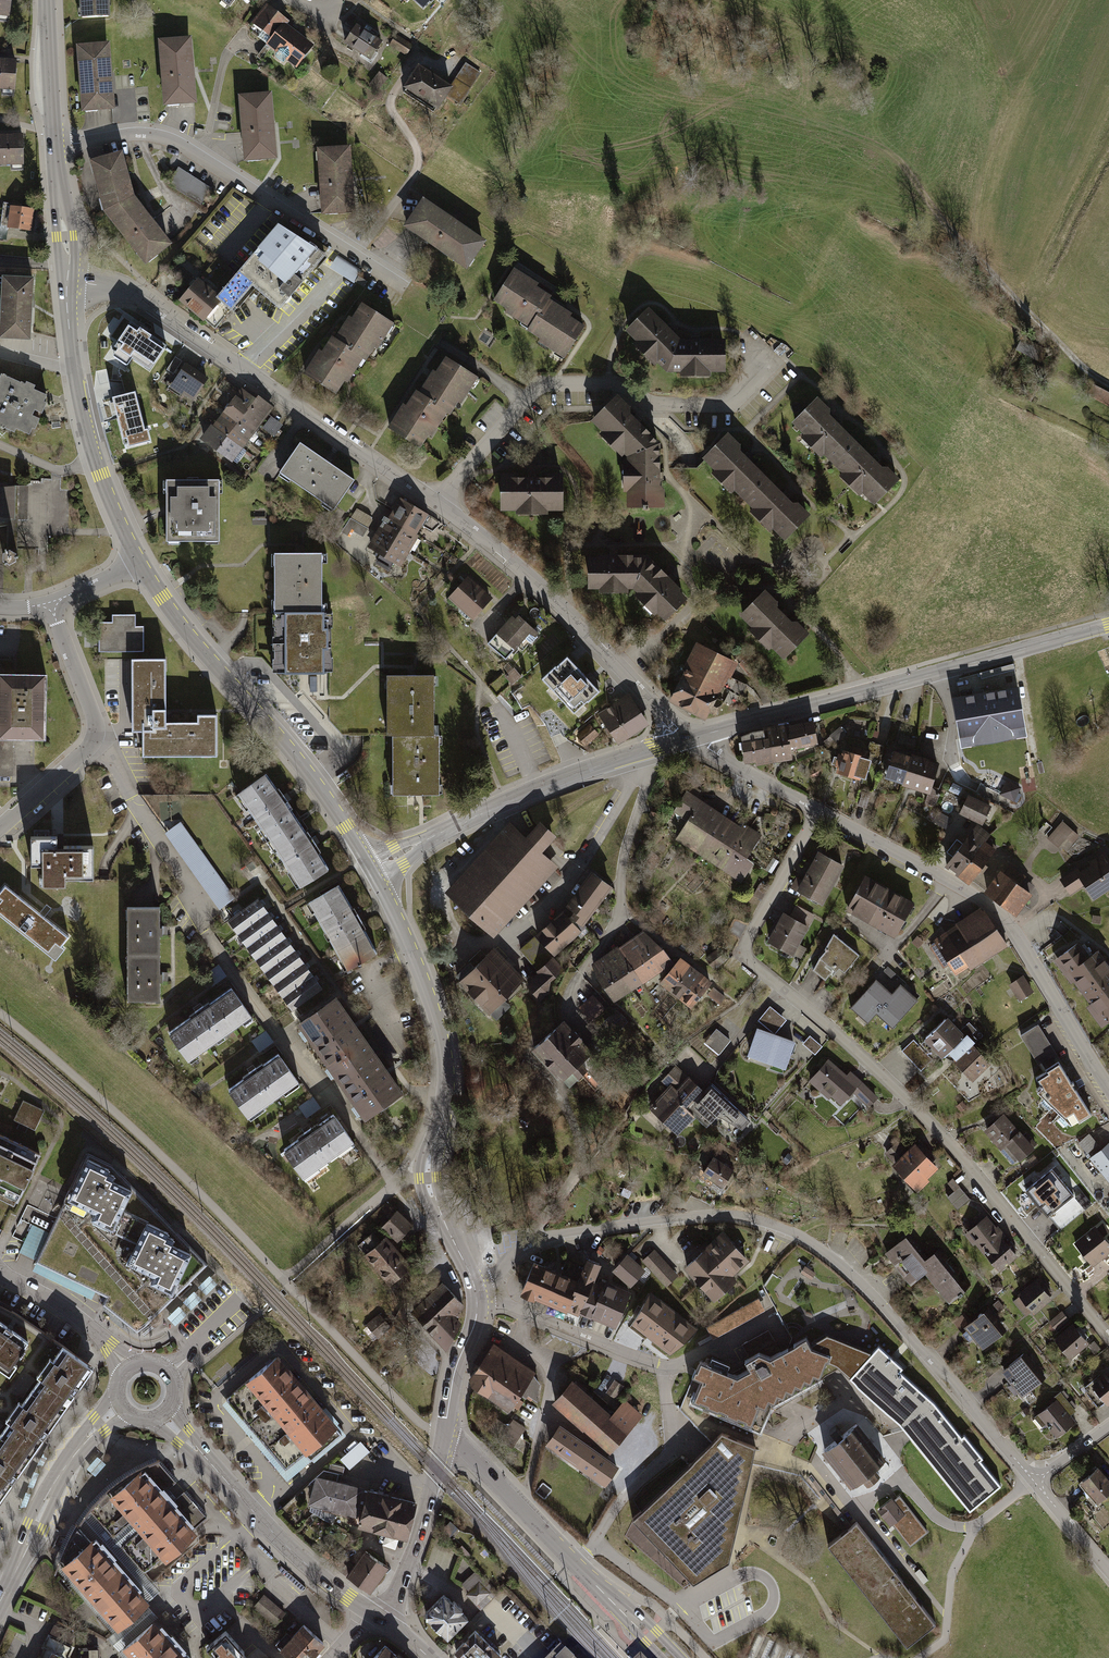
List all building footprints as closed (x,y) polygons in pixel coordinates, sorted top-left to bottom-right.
[(11,0),(0,0),(0,13),(9,14),(11,0)] [(75,13),(106,12),(105,0),(74,0),(75,13)] [(286,20),(262,1),(247,21),(266,35),(260,43),(290,66),(307,42),(283,24),(286,20)] [(368,60),(381,41),(352,20),(338,39),(368,60)] [(187,34),(153,37),(158,102),(191,100),(187,34)] [(407,45),(395,36),(389,45),(402,53),(407,45)] [(106,40),(71,43),(76,108),(111,105),(106,40)] [(14,62),(0,61),(0,90),(13,90),(14,62)] [(459,106),(480,73),(465,64),(449,88),(452,89),(446,98),(459,106)] [(449,88),(417,67),(402,91),(437,113),(446,98),(452,89),(449,88)] [(387,81),(377,73),(367,86),(376,94),(387,81)] [(269,90),(232,93),(238,159),(275,156),(269,90)] [(21,132),(0,133),(0,163),(23,163),(21,132)] [(350,210),(347,144),(313,146),(316,212),(350,210)] [(134,198),(122,154),(90,162),(103,211),(146,265),(171,245),(134,198)] [(209,192),(177,170),(166,186),(198,208),(209,192)] [(483,239),(418,195),(399,223),(464,266),(483,239)] [(34,208),(11,205),(8,227),(32,230),(34,208)] [(324,256),(279,229),(238,278),(220,299),(216,303),(228,313),(251,288),(278,310),(286,301),(316,266),(324,256)] [(361,273),(336,259),(329,270),(354,285),(361,273)] [(494,290),(490,296),(505,305),(502,309),(525,323),(522,328),(541,340),(539,344),(560,357),(580,324),(567,316),(569,313),(546,298),(548,294),(533,285),(535,281),(510,265),(494,290)] [(220,299),(193,277),(174,301),(201,323),(216,303),(220,299)] [(35,279),(5,278),(3,340),(33,341),(35,279)] [(392,325),(359,303),(348,319),(346,318),(332,339),(329,337),(319,353),(316,352),(301,374),(332,395),(342,381),(345,383),(359,361),(362,363),(372,348),(375,350),(392,325)] [(676,337),(644,306),(622,328),(663,369),(722,368),(722,336),(676,337)] [(166,346),(131,323),(115,349),(150,371),(166,346)] [(1018,340),(1012,352),(1041,366),(1046,354),(1018,340)] [(474,375),(440,353),(417,389),(412,386),(401,404),(398,402),(383,425),(416,445),(423,433),(426,435),(443,408),(448,411),(455,399),(458,401),(474,375)] [(198,382),(174,368),(164,386),(188,399),(198,382)] [(4,374),(0,383),(0,426),(28,438),(47,393),(4,374)] [(252,396),(239,386),(198,439),(228,461),(270,406),(254,394),(252,396)] [(135,392),(112,398),(123,440),(127,439),(129,447),(148,441),(135,392)] [(623,504),(661,504),(660,444),(613,397),(610,394),(595,409),(586,418),(622,455),(623,504)] [(897,478),(814,394),(788,420),(871,503),(897,478)] [(264,425),(274,435),(285,424),(274,414),(264,425)] [(807,513),(725,431),(700,456),(782,537),(807,513)] [(348,477),(293,440),(274,468),(329,505),(348,477)] [(558,507),(558,471),(495,471),(495,508),(558,507)] [(218,539),(218,479),(166,479),(166,539),(218,539)] [(13,519),(23,519),(23,487),(10,486),(0,484),(0,521),(13,519)] [(427,515),(396,496),(367,545),(398,564),(427,515)] [(18,554),(10,550),(3,554),(3,562),(10,566),(18,562),(18,554)] [(317,608),(317,551),(268,550),(268,611),(274,611),(274,670),(324,670),(324,609),(317,608)] [(663,622),(689,598),(645,556),(587,555),(587,589),(633,589),(663,622)] [(469,617),(488,598),(465,575),(446,595),(469,617)] [(808,636),(760,589),(735,614),(782,661),(808,636)] [(521,649),(536,633),(510,610),(484,640),(503,658),(515,644),(521,649)] [(326,611),(327,627),(335,627),(335,611),(326,611)] [(145,650),(144,626),(134,626),(134,613),(111,614),(111,621),(98,621),(99,652),(145,650)] [(738,662),(696,641),(668,701),(703,719),(705,720),(738,662)] [(576,713),(601,691),(567,655),(543,677),(576,713)] [(162,721),(163,660),(132,659),(130,730),(142,730),(141,754),(215,755),(216,714),(197,714),(197,722),(162,721)] [(43,735),(44,672),(19,672),(20,661),(0,661),(0,772),(16,772),(17,735),(43,735)] [(1014,663),(979,672),(982,679),(1015,670),(1014,663)] [(512,684),(520,677),(513,669),(505,676),(512,684)] [(430,672),(381,672),(380,730),(390,730),(389,790),(434,790),(435,733),(430,733),(430,672)] [(512,684),(505,676),(502,673),(488,685),(498,696),(512,684)] [(1004,689),(995,691),(980,693),(966,695),(960,696),(952,697),(961,748),(1028,736),(1019,686),(1011,687),(1004,689)] [(617,743),(647,724),(628,694),(597,713),(617,743)] [(790,747),(817,743),(814,720),(765,727),(767,736),(740,740),(743,761),(755,759),(756,764),(792,759),(790,747)] [(585,740),(599,735),(595,724),(581,729),(585,740)] [(840,727),(830,735),(830,736),(835,742),(836,743),(846,734),(840,727)] [(900,735),(899,749),(916,750),(917,736),(900,735)] [(826,749),(835,742),(830,736),(823,741),(825,744),(823,745),(826,749)] [(866,780),(872,759),(841,750),(834,771),(866,780)] [(884,779),(903,784),(911,755),(893,750),(884,779)] [(911,753),(911,755),(903,784),(902,786),(930,793),(931,787),(939,761),(911,753)] [(298,887),(326,867),(296,817),(266,772),(236,793),(268,838),(298,887)] [(1000,795),(1018,801),(1024,785),(1006,779),(1000,795)] [(940,790),(931,787),(930,793),(927,804),(936,806),(940,790)] [(743,828),(688,792),(673,814),(686,823),(676,838),(742,882),(754,863),(747,858),(762,835),(746,824),(743,828)] [(983,825),(991,806),(968,795),(959,814),(983,825)] [(177,818),(161,829),(214,906),(230,896),(177,818)] [(1078,833),(1061,819),(1046,837),(1057,847),(1067,837),(1072,841),(1078,833)] [(526,835),(513,824),(450,892),(494,933),(557,866),(541,851),(555,836),(539,821),(526,835)] [(945,867),(969,885),(996,849),(986,841),(991,835),(977,824),(945,867)] [(55,836),(28,836),(28,863),(38,863),(38,883),(61,883),(61,875),(92,875),(92,846),(55,846),(55,836)] [(1059,878),(1069,894),(1082,886),(1092,901),(1108,890),(1108,861),(1102,850),(1059,878)] [(824,903),(844,866),(818,852),(798,889),(824,903)] [(1013,914),(1030,892),(997,867),(980,889),(1013,914)] [(584,927),(613,888),(592,872),(567,905),(575,910),(570,916),(584,927)] [(895,937),(914,904),(864,876),(845,910),(895,937)] [(54,965),(70,943),(67,941),(72,934),(6,883),(0,890),(0,923),(54,965)] [(338,885),(308,901),(345,969),(375,953),(338,885)] [(766,890),(759,886),(753,896),(761,900),(766,890)] [(323,990),(257,899),(227,920),(294,1011),(323,990)] [(968,968),(1004,945),(979,906),(952,924),(952,925),(931,939),(934,944),(928,947),(942,969),(947,965),(952,973),(966,965),(968,968)] [(160,907),(125,907),(124,1003),(159,1003),(160,907)] [(556,957),(585,934),(570,916),(566,911),(552,923),(551,922),(543,929),(544,931),(538,935),(541,938),(556,957)] [(806,924),(779,911),(765,941),(792,954),(806,924)] [(1101,915),(1093,914),(1092,922),(1100,923),(1101,915)] [(643,931),(593,966),(616,1000),(672,961),(661,945),(643,931)] [(858,955),(833,933),(814,971),(825,979),(834,971),(840,976),(858,955)] [(556,957),(541,938),(525,953),(541,970),(527,984),(541,1001),(550,993),(552,982),(565,971),(556,957)] [(1108,1017),(1108,968),(1095,948),(1086,954),(1075,939),(1049,957),(1066,982),(1071,979),(1086,1000),(1082,1003),(1098,1025),(1108,1017)] [(520,979),(490,945),(453,978),(484,1011),(520,979)] [(713,982),(680,957),(674,965),(660,983),(693,1008),(713,982)] [(893,992),(904,979),(886,963),(875,976),(893,992)] [(217,967),(202,978),(210,989),(225,979),(217,967)] [(1016,999),(1030,990),(1021,974),(1006,984),(1016,999)] [(892,995),(875,981),(851,1008),(867,1023),(876,1013),(892,995)] [(917,1000),(900,985),(892,995),(876,1013),(892,1027),(917,1000)] [(251,1017),(231,990),(167,1036),(187,1063),(251,1017)] [(606,1009),(593,995),(579,1007),(592,1021),(606,1009)] [(405,1092),(336,996),(298,1024),(367,1119),(405,1092)] [(499,1018),(514,1003),(509,997),(493,1012),(499,1018)] [(771,1031),(778,1033),(788,1020),(773,1007),(761,1022),(771,1031)] [(965,1037),(946,1017),(923,1039),(942,1059),(946,1055),(965,1037)] [(598,1060),(563,1022),(533,1050),(563,1082),(574,1072),(579,1078),(598,1060)] [(778,1033),(771,1031),(757,1026),(746,1058),(785,1071),(796,1039),(778,1033)] [(1069,1129),(1090,1117),(1056,1064),(1061,1061),(1039,1026),(1021,1038),(1042,1072),(1034,1077),(1041,1089),(1036,1092),(1063,1117),(1069,1129)] [(730,1043),(715,1031),(704,1046),(719,1058),(730,1043)] [(264,1033),(250,1043),(258,1054),(272,1044),(264,1033)] [(821,1046),(809,1035),(802,1043),(814,1054),(821,1046)] [(994,1082),(1001,1075),(973,1046),(954,1065),(972,1083),(984,1072),(994,1082)] [(299,1082),(281,1055),(226,1093),(244,1120),(299,1082)] [(827,1059),(807,1080),(837,1107),(852,1092),(868,1107),(878,1096),(849,1070),(844,1074),(827,1059)] [(673,1079),(646,1106),(674,1133),(695,1112),(699,1116),(711,1103),(718,1110),(728,1100),(708,1081),(700,1088),(674,1063),(666,1071),(673,1079)] [(311,1099),(297,1109),(305,1120),(319,1110),(311,1099)] [(34,1129),(43,1109),(22,1100),(13,1120),(34,1129)] [(1011,1165),(1031,1147),(1001,1112),(981,1130),(1011,1165)] [(353,1143),(335,1117),(283,1153),(301,1179),(353,1143)] [(1088,1152),(1099,1143),(1091,1132),(1079,1141),(1088,1152)] [(46,1153),(0,1133),(0,1190),(25,1201),(46,1153)] [(1108,1139),(1086,1158),(1108,1186),(1108,1139)] [(889,1163),(914,1191),(927,1179),(925,1177),(936,1167),(913,1141),(889,1163)] [(136,1331),(205,1264),(87,1153),(54,1217),(28,1208),(10,1245),(28,1253),(36,1257),(35,1260),(105,1293),(101,1305),(114,1314),(136,1331)] [(724,1188),(736,1171),(714,1157),(703,1174),(724,1188)] [(1062,1174),(1055,1164),(1027,1186),(1051,1217),(1074,1199),(1057,1178),(1062,1174)] [(949,1196),(959,1208),(971,1198),(961,1186),(949,1196)] [(414,1227),(395,1208),(380,1223),(398,1242),(414,1227)] [(997,1270),(1016,1256),(1001,1237),(1004,1235),(986,1212),(961,1232),(981,1256),(984,1254),(997,1270)] [(1073,1243),(1091,1265),(1108,1251),(1108,1246),(1102,1237),(1108,1232),(1108,1230),(1101,1220),(1073,1243)] [(747,1259),(722,1230),(705,1245),(681,1266),(711,1299),(735,1278),(731,1274),(747,1259)] [(358,1247),(390,1284),(409,1268),(384,1239),(379,1243),(373,1235),(358,1247)] [(920,1258),(903,1235),(882,1252),(906,1284),(922,1272),(946,1303),(962,1291),(931,1250),(920,1258)] [(679,1275),(654,1249),(642,1260),(666,1286),(679,1275)] [(620,1261),(612,1270),(631,1286),(645,1270),(626,1254),(620,1261)] [(555,1268),(542,1299),(566,1309),(585,1262),(571,1256),(564,1272),(559,1270),(555,1268)] [(585,1262),(566,1309),(574,1312),(580,1315),(580,1313),(593,1281),(601,1263),(587,1257),(585,1262)] [(542,1299),(555,1268),(534,1260),(523,1287),(521,1291),(542,1299)] [(805,1264),(800,1271),(811,1278),(816,1271),(805,1264)] [(604,1285),(590,1318),(616,1328),(631,1290),(610,1282),(606,1280),(604,1285)] [(1037,1280),(1018,1294),(1033,1314),(1052,1300),(1037,1280)] [(463,1306),(440,1281),(409,1311),(447,1351),(460,1324),(452,1316),(463,1306)] [(593,1281),(580,1313),(586,1316),(590,1318),(604,1285),(593,1281)] [(698,1329),(652,1292),(634,1325),(650,1338),(670,1354),(698,1329)] [(705,1325),(712,1338),(765,1308),(758,1296),(705,1325)] [(88,1364),(39,1328),(12,1311),(0,1304),(0,1498),(88,1364)] [(980,1348),(1008,1326),(990,1304),(962,1326),(980,1348)] [(1068,1320),(1061,1311),(1048,1321),(1055,1330),(1068,1320)] [(1071,1358),(1089,1345),(1073,1324),(1055,1338),(1071,1358)] [(743,1344),(750,1357),(760,1352),(777,1343),(769,1329),(743,1344)] [(893,1359),(879,1346),(873,1354),(827,1335),(810,1344),(811,1347),(831,1355),(828,1361),(828,1362),(837,1366),(851,1378),(849,1380),(899,1426),(969,1513),(1002,1487),(981,1461),(984,1459),(965,1436),(962,1438),(935,1404),(900,1372),(904,1369),(893,1359)] [(820,1375),(827,1360),(828,1361),(831,1355),(811,1347),(810,1344),(807,1338),(785,1350),(771,1357),(760,1352),(750,1357),(746,1360),(751,1368),(738,1375),(701,1360),(698,1368),(696,1367),(693,1374),(702,1378),(694,1398),(752,1422),(760,1403),(766,1405),(769,1397),(775,1400),(778,1393),(784,1395),(787,1387),(793,1390),(796,1382),(802,1385),(805,1377),(811,1380),(814,1372),(820,1375)] [(539,1384),(533,1375),(487,1343),(475,1360),(480,1365),(471,1377),(472,1384),(509,1409),(521,1393),(525,1397),(528,1393),(536,1399),(539,1384)] [(287,1479),(343,1431),(276,1354),(220,1402),(287,1479)] [(1019,1396),(1039,1381),(1018,1354),(999,1369),(1019,1396)] [(1092,1386),(1108,1406),(1108,1372),(1092,1386)] [(611,1451),(645,1411),(626,1396),(612,1413),(572,1379),(553,1402),(611,1451)] [(615,1397),(622,1385),(612,1379),(605,1391),(615,1397)] [(1052,1437),(1074,1421),(1070,1415),(1074,1411),(1061,1392),(1053,1398),(1054,1399),(1035,1413),(1052,1437)] [(501,1432),(512,1444),(527,1429),(516,1418),(501,1432)] [(821,1448),(850,1484),(861,1476),(867,1483),(879,1474),(873,1466),(887,1455),(857,1419),(821,1448)] [(619,1467),(561,1426),(547,1444),(606,1486),(619,1467)] [(632,1516),(693,1580),(729,1557),(755,1445),(722,1431),(632,1516)] [(360,1441),(340,1458),(350,1469),(369,1451),(360,1441)] [(360,1524),(369,1489),(337,1481),(339,1473),(342,1474),(344,1467),(330,1463),(328,1470),(324,1469),(314,1478),(316,1481),(310,1502),(324,1505),(321,1516),(333,1523),(335,1513),(350,1517),(348,1522),(359,1525),(360,1524)] [(180,1492),(154,1464),(134,1483),(95,1518),(119,1544),(143,1570),(208,1523),(180,1492)] [(1108,1495),(1108,1480),(1099,1468),(1080,1483),(1097,1504),(1108,1495)] [(406,1536),(415,1501),(369,1489),(360,1524),(406,1536)] [(892,1496),(877,1508),(890,1525),(892,1523),(910,1546),(929,1531),(900,1494),(894,1499),(892,1496)] [(117,1626),(153,1593),(159,1588),(143,1570),(119,1544),(95,1518),(90,1522),(83,1527),(59,1562),(117,1626)] [(935,1621),(856,1520),(828,1542),(907,1643),(935,1621)] [(336,1564),(344,1556),(333,1545),(325,1552),(336,1564)] [(370,1589),(387,1565),(366,1550),(349,1574),(370,1589)] [(494,1594),(473,1571),(459,1584),(466,1591),(463,1593),(478,1609),(494,1594)] [(284,1613),(264,1595),(254,1606),(274,1624),(284,1613)] [(469,1620),(444,1595),(423,1615),(448,1640),(469,1620)] [(154,1617),(122,1645),(133,1657),(189,1657),(154,1617)] [(305,1625),(283,1649),(293,1657),(312,1657),(325,1643),(305,1625)] [(470,1629),(450,1650),(458,1657),(493,1657),(497,1654),(470,1629)] [(227,1632),(209,1649),(217,1657),(246,1657),(244,1655),(246,1653),(227,1632)] [(39,1657),(72,1657),(70,1656),(74,1646),(49,1634),(43,1646),(44,1647),(39,1657)] [(79,1647),(79,1657),(100,1657),(99,1646),(79,1647)] [(387,1646),(375,1657),(400,1657),(387,1646)] [(557,1650),(549,1657),(566,1657),(557,1650)]
